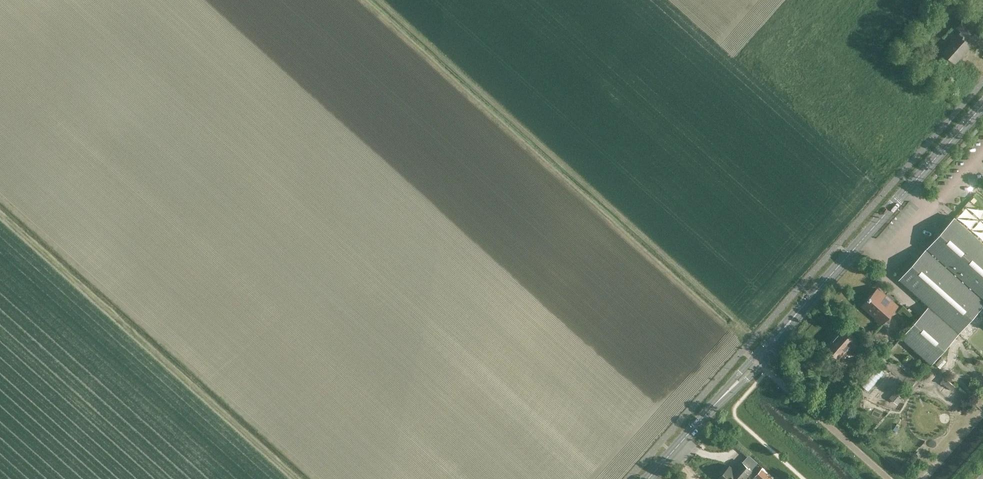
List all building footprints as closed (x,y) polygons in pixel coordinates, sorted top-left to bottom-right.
[(971,37),(975,32),(964,21),(958,27),(962,31),(944,51),(956,63),(972,45),(967,40),(970,37),(971,37)] [(954,216),(926,248),(982,298),(982,242),(954,216)] [(982,305),(982,298),(926,248),(899,278),(930,305),(902,336),(932,363),(982,305)] [(881,321),(896,304),(879,289),(872,296),(871,295),(870,297),(870,298),(864,305),(881,321)] [(855,348),(861,341),(845,326),(839,333),(840,334),(835,339),(834,338),(827,346),(833,351),(831,352),(834,354),(835,353),(841,358),(852,345),(855,348)] [(879,357),(884,352),(877,346),(873,351),(879,357)] [(940,367),(947,360),(942,356),(936,363),(940,367)] [(869,391),(885,373),(876,365),(860,383),(869,391)] [(951,389),(955,384),(945,375),(940,381),(941,383),(942,381),(951,389)] [(896,400),(901,394),(895,390),(890,396),(896,400)] [(743,478),(751,469),(742,461),(736,468),(734,470),(729,466),(718,478),(719,478),(744,478),(743,478)] [(762,467),(752,478),(754,478),(772,478),(773,477),(762,467)]
